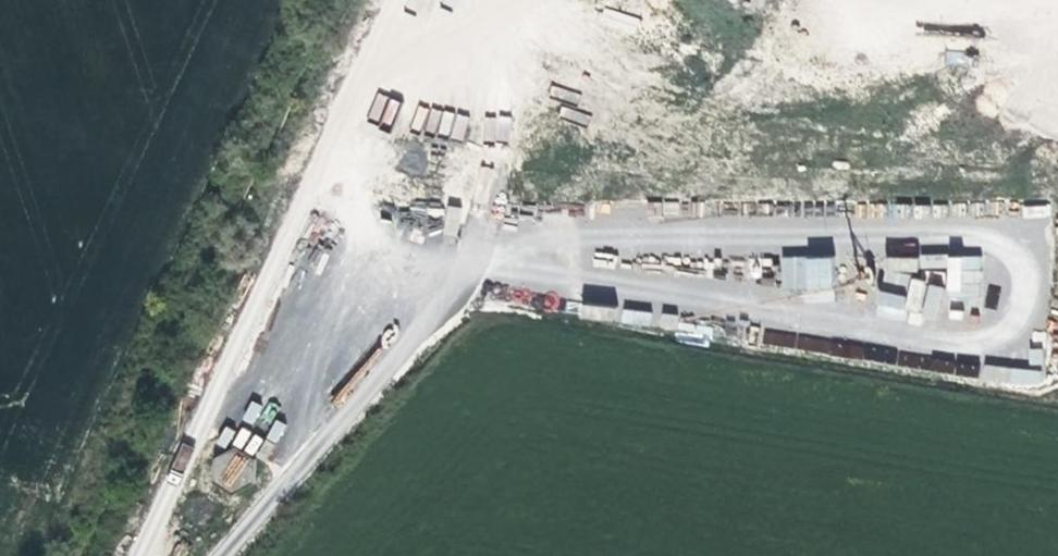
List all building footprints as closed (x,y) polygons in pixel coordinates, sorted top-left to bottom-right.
[(377,92),(367,118),(390,127),(400,101),(377,92)] [(418,103),(411,127),(463,141),(469,118),(418,103)] [(483,140),(511,141),(511,116),(484,115),(483,140)] [(937,321),(943,285),(914,280),(917,258),(913,257),(916,241),(889,236),(881,282),(907,286),(906,296),(878,291),(874,316),(905,321),(905,316),(937,321)] [(832,290),(832,257),(780,257),(780,290),(832,290)] [(622,309),(620,323),(650,327),(652,312),(622,309)] [(765,332),(764,344),(792,346),(793,333),(765,332)] [(982,362),(979,379),(1041,388),(1044,371),(982,362)] [(181,443),(172,468),(184,473),(193,447),(181,443)] [(221,447),(208,480),(235,491),(248,458),(221,447)]
